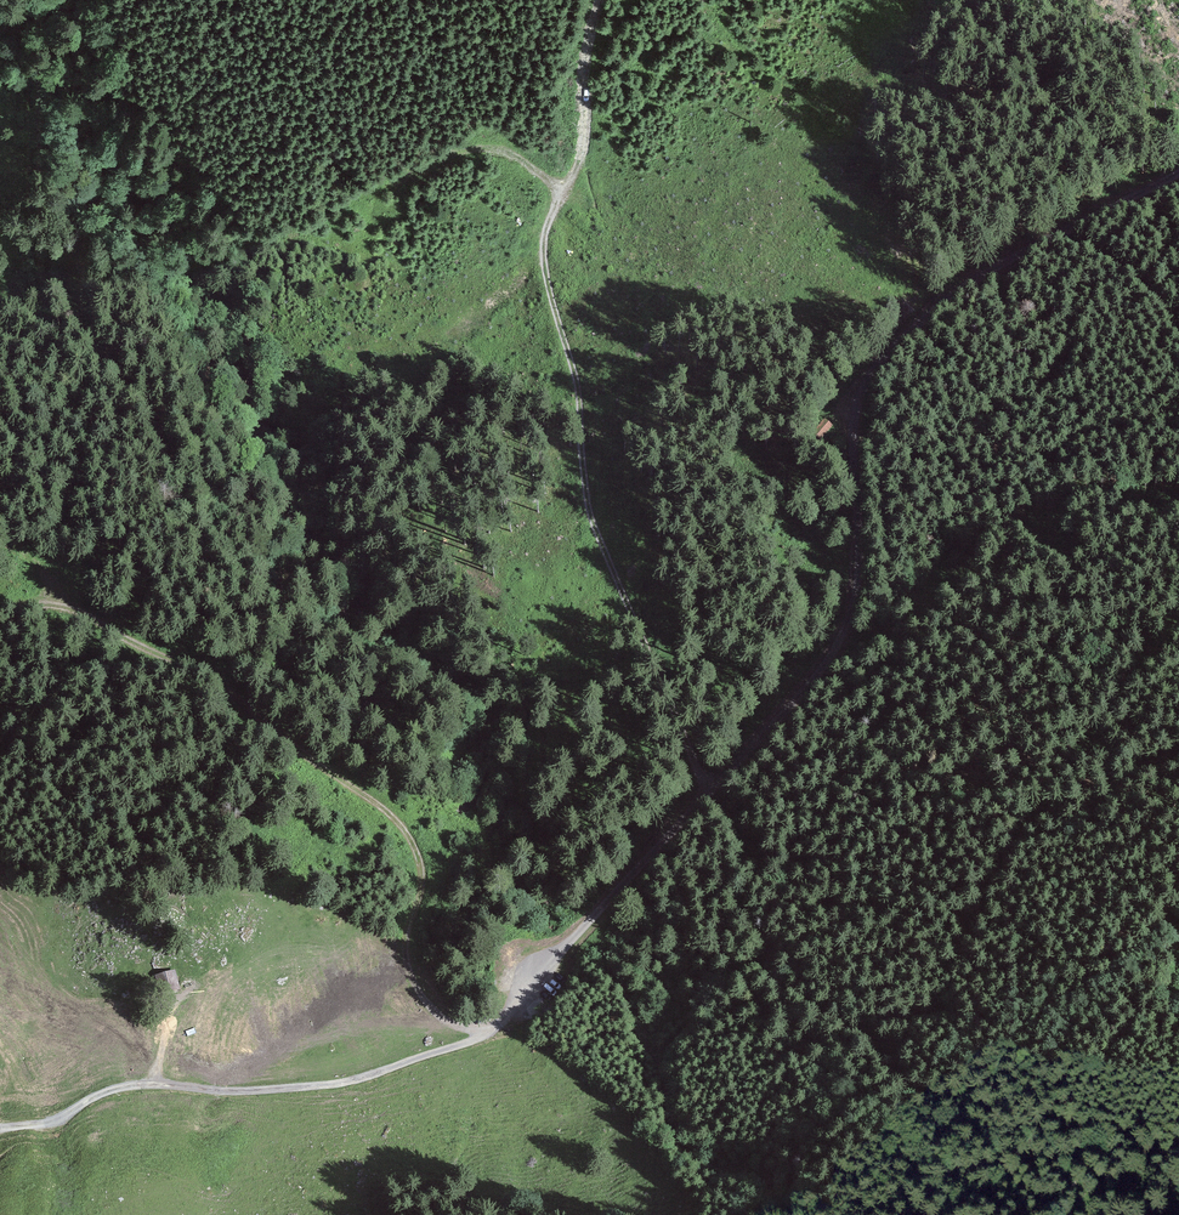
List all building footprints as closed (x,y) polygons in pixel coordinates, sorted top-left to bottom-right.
[(833,425),(825,418),(812,433),(820,440),(833,425)] [(175,970),(154,976),(160,996),(181,990),(175,970)]
